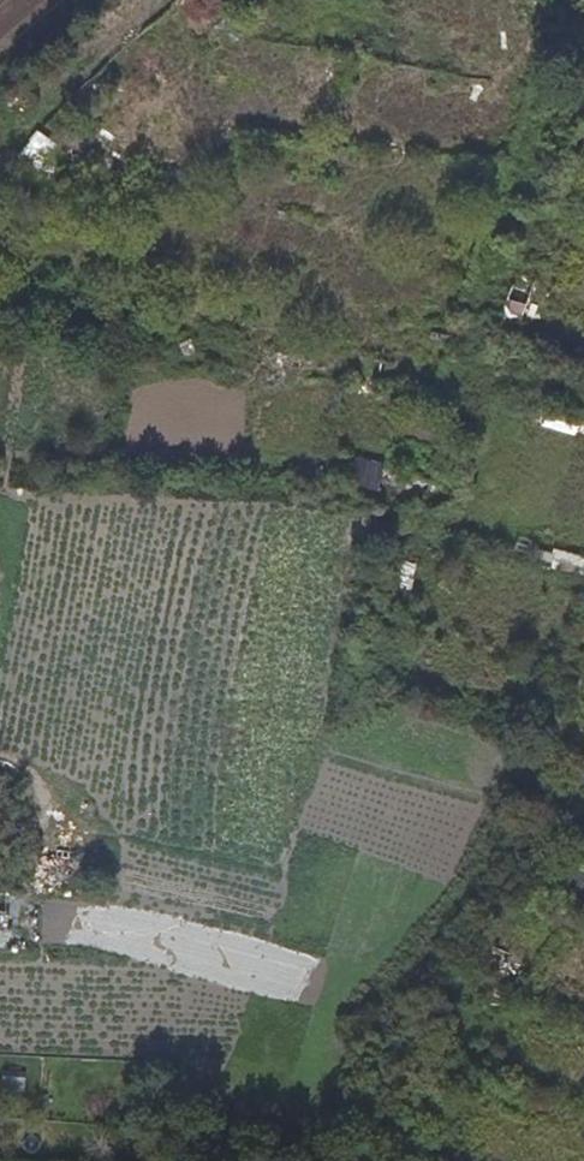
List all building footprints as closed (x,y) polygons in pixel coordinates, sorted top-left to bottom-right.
[(31,162),(47,142),(34,132),(18,152),(31,162)] [(248,351),(245,374),(284,379),(287,355),(248,351)]
